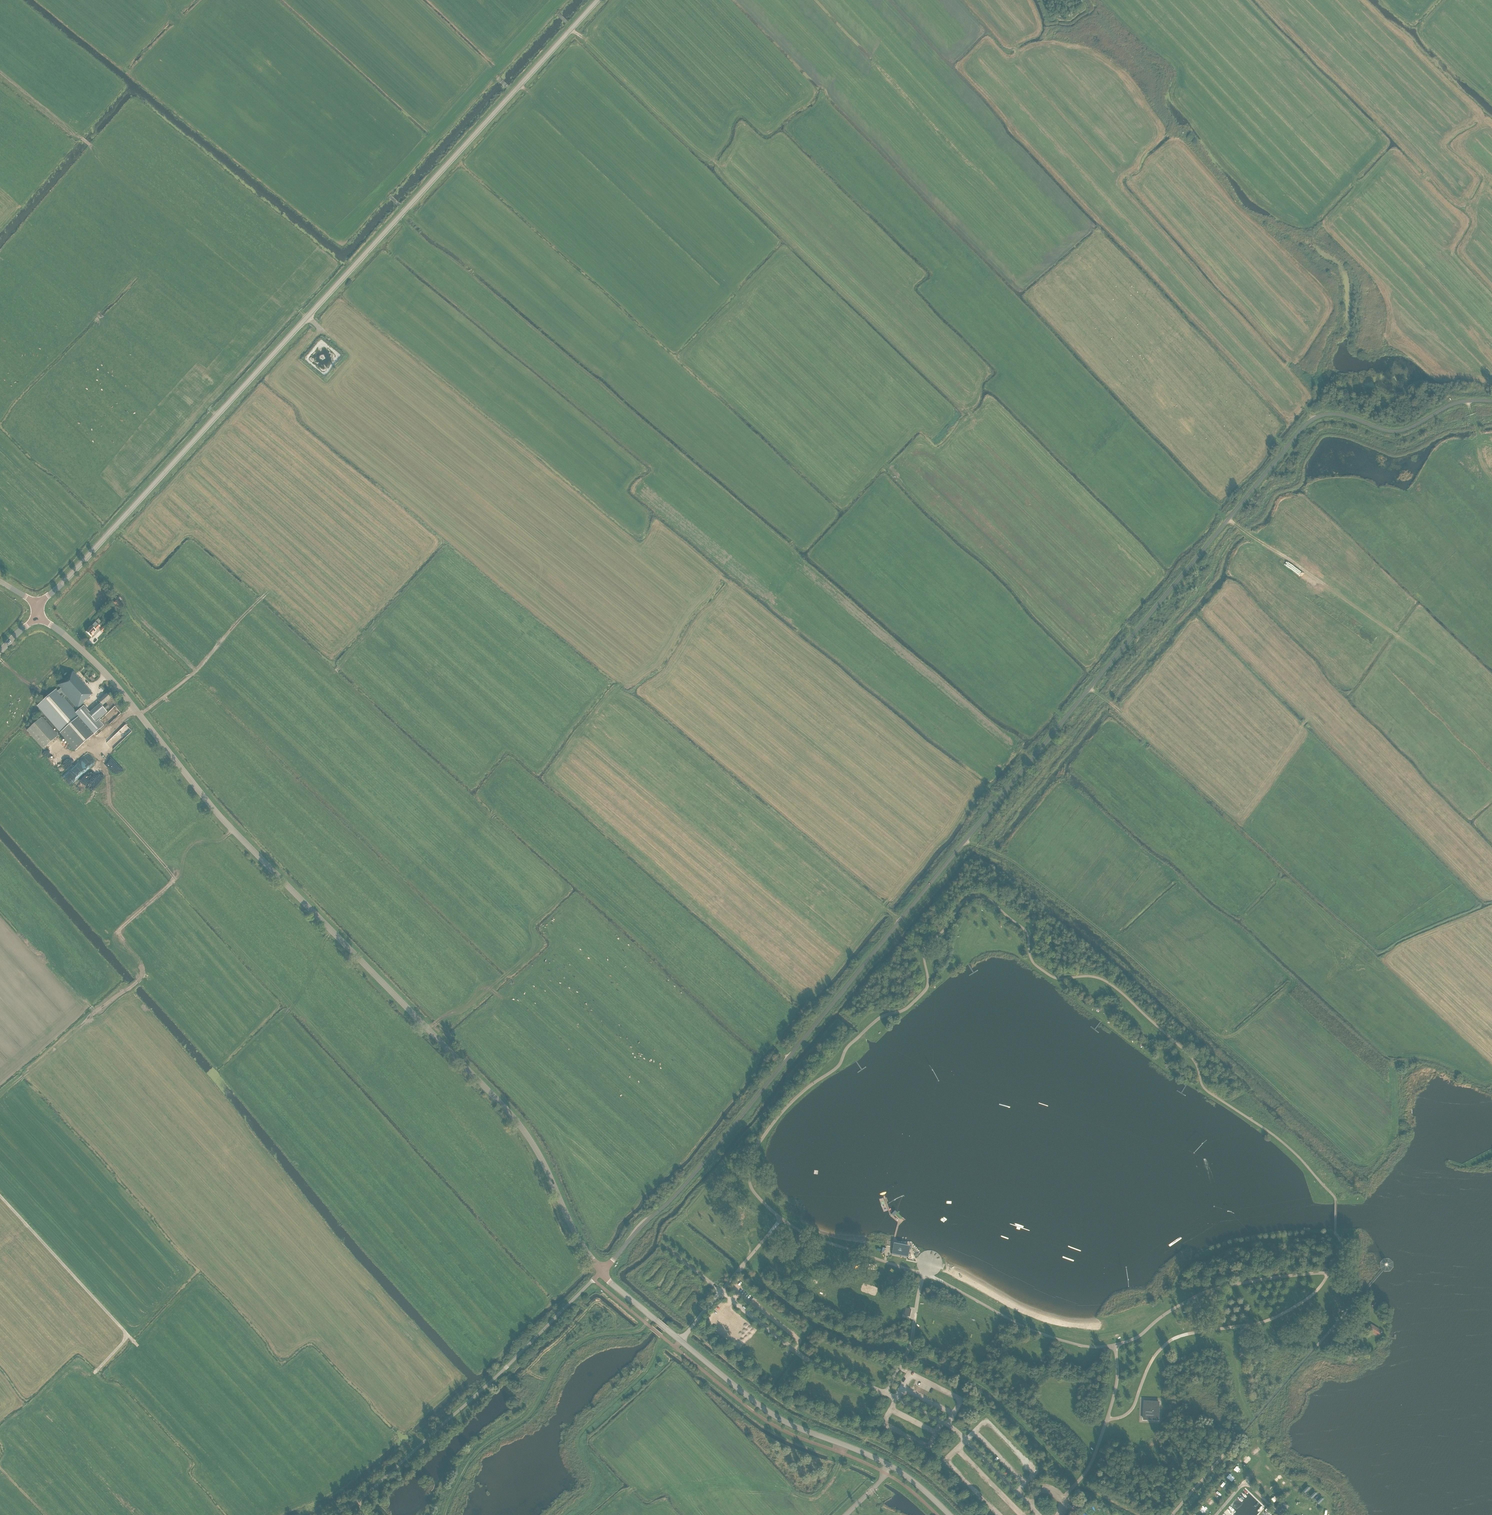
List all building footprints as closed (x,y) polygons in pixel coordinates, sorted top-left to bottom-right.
[(497,78),(506,87),(509,84),(500,75),(497,78)] [(117,600),(114,603),(118,608),(122,605),(117,600)] [(92,637),(94,635),(93,634),(96,631),(100,626),(95,622),(86,632),(92,637)] [(103,632),(108,626),(105,624),(100,630),(103,632)] [(56,689),(37,706),(61,732),(59,733),(75,751),(96,732),(81,715),(79,716),(64,698),(66,696),(78,709),(89,698),(93,694),(75,674),(76,674),(74,672),(73,672),(58,685),(61,689),(58,691),(56,689)] [(102,705),(111,698),(107,694),(99,701),(102,705)] [(107,712),(100,704),(88,714),(95,722),(107,712)] [(43,749),(58,736),(42,717),(27,730),(43,749)] [(46,752),(53,764),(59,761),(52,749),(46,752)] [(892,1255),(908,1258),(909,1249),(893,1246),(892,1255)] [(1379,1337),(1382,1331),(1371,1324),(1368,1330),(1379,1337)] [(1159,1421),(1160,1401),(1144,1401),(1143,1420),(1159,1421)]
